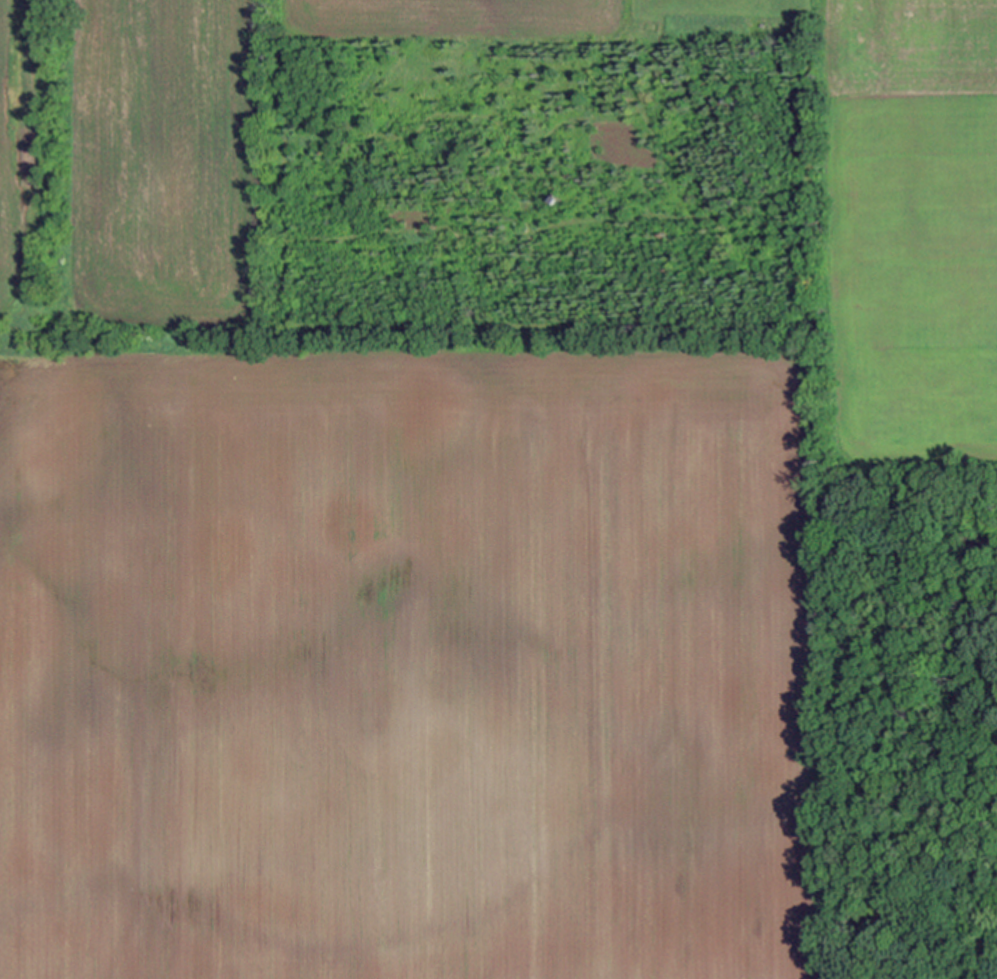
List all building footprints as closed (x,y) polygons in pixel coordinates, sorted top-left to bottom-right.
[(568,198),(563,204),(559,201),(564,195),(568,198)]
